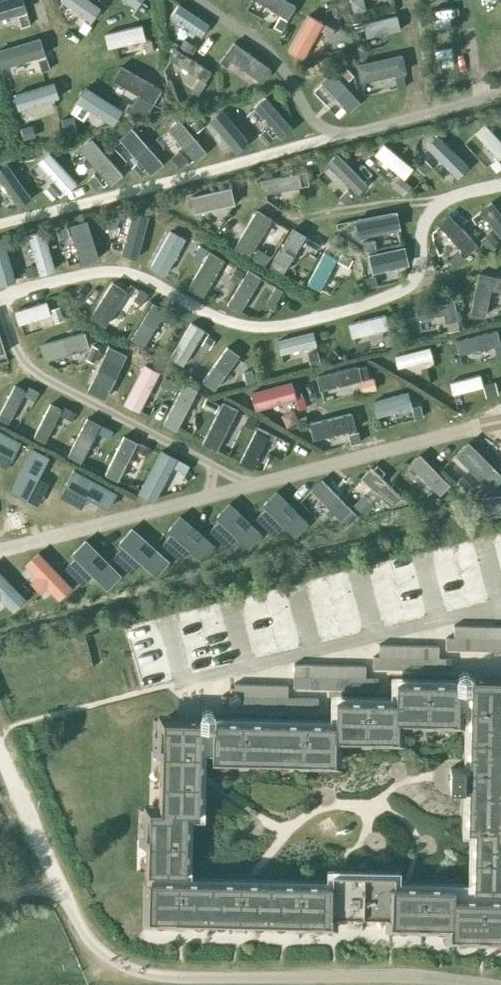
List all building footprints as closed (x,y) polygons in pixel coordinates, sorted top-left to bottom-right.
[(26,12),(22,0),(1,0),(0,0),(0,20),(26,12)] [(100,8),(87,0),(61,0),(59,3),(90,23),(100,8)] [(135,9),(142,0),(123,0),(135,9)] [(283,0),(253,0),(287,19),(295,7),(283,0)] [(352,13),(365,10),(363,0),(349,0),(352,13)] [(208,25),(177,5),(169,17),(200,38),(208,25)] [(322,25),(307,16),(286,51),(302,60),(322,25)] [(396,17),(362,24),(365,39),(399,31),(396,17)] [(141,26),(104,35),(107,49),(145,40),(141,26)] [(0,51),(0,70),(45,56),(40,39),(0,51)] [(271,70),(232,43),(223,57),(261,84),(271,70)] [(210,73),(174,48),(167,59),(203,83),(210,73)] [(402,56),(355,66),(359,83),(405,73),(402,56)] [(161,91),(120,68),(112,81),(153,105),(161,91)] [(359,102),(332,73),(321,84),(348,112),(359,102)] [(58,99),(53,83),(13,96),(17,111),(58,99)] [(122,113),(85,88),(75,103),(112,128),(122,113)] [(264,98),(252,108),(279,140),(291,129),(264,98)] [(247,143),(220,111),(209,120),(237,152),(247,143)] [(205,153),(177,121),(166,130),(194,163),(205,153)] [(483,125),(473,135),(498,161),(500,158),(500,143),(483,125)] [(162,165),(131,130),(119,140),(150,176),(162,165)] [(468,167),(437,136),(424,149),(456,180),(468,167)] [(121,176),(90,140),(78,150),(109,186),(121,176)] [(412,169),(382,145),(373,156),(403,179),(412,169)] [(76,185),(49,153),(37,164),(64,195),(76,185)] [(366,185),(336,155),(325,166),(355,196),(366,185)] [(6,165),(0,169),(0,184),(17,208),(30,199),(6,165)] [(305,172),(261,182),(264,196),(308,186),(305,172)] [(230,189),(188,198),(192,216),(214,211),(234,206),(230,189)] [(478,213),(500,241),(500,216),(491,203),(478,213)] [(271,220),(256,211),(234,249),(249,258),(271,220)] [(149,218),(131,213),(120,256),(137,261),(149,218)] [(395,213),(353,221),(356,239),(398,231),(395,213)] [(448,216),(437,226),(465,257),(477,247),(448,216)] [(85,222),(67,228),(80,266),(98,260),(85,222)] [(294,229),(270,268),(283,275),(306,237),(294,229)] [(42,231),(26,236),(37,276),(54,272),(42,231)] [(183,240),(169,232),(149,269),(163,277),(183,240)] [(0,241),(0,286),(15,282),(2,241),(0,241)] [(404,247),(367,256),(372,276),(409,267),(404,247)] [(224,262),(209,253),(186,289),(201,299),(224,262)] [(324,253),(306,287),(319,294),(337,260),(324,253)] [(260,278),(247,270),(225,308),(238,315),(260,278)] [(477,274),(468,315),(485,319),(491,292),(500,294),(500,279),(477,274)] [(259,296),(275,305),(286,287),(270,277),(259,296)] [(112,284),(89,319),(103,329),(126,293),(112,284)] [(454,300),(414,308),(417,321),(444,316),(446,324),(458,321),(454,300)] [(46,303),(13,312),(17,326),(50,316),(46,303)] [(165,311),(152,304),(129,340),(142,348),(165,311)] [(385,316),(346,325),(350,340),(388,330),(385,316)] [(204,332),(190,324),(169,359),(182,367),(204,332)] [(500,346),(497,331),(454,342),(458,357),(500,346)] [(312,333),(276,343),(280,358),(316,348),(312,333)] [(88,350),(83,334),(39,346),(43,362),(88,350)] [(239,357),(227,348),(201,383),(214,392),(239,357)] [(429,348),(394,357),(397,369),(432,360),(429,348)] [(114,358),(102,352),(86,386),(97,391),(114,358)] [(101,386),(110,391),(128,356),(120,352),(101,386)] [(159,374),(143,365),(122,405),(138,414),(159,374)] [(358,367),(316,378),(319,392),(361,381),(358,367)] [(479,376),(448,384),(452,397),(472,391),(482,388),(479,376)] [(291,383),(249,394),(254,412),(296,401),(291,383)] [(197,391),(183,384),(161,426),(175,433),(197,391)] [(14,386),(0,412),(0,422),(7,426),(25,391),(14,386)] [(407,394),(372,403),(376,418),(411,409),(407,394)] [(237,410),(222,403),(200,446),(215,454),(237,410)] [(61,410),(49,405),(33,438),(44,444),(61,410)] [(352,415),(309,425),(313,441),(355,431),(352,415)] [(100,426),(86,419),(66,458),(80,465),(100,426)] [(268,438),(255,432),(239,465),(251,471),(268,438)] [(0,433),(0,454),(12,460),(20,444),(0,433)] [(136,444),(123,437),(103,476),(117,483),(136,444)] [(467,444),(454,457),(489,492),(500,480),(500,478),(467,444)] [(48,460),(31,451),(9,494),(26,502),(48,460)] [(176,461),(161,452),(138,494),(153,503),(176,461)] [(449,486),(419,457),(409,467),(439,496),(449,486)] [(400,498),(370,469),(360,479),(390,508),(400,498)] [(116,495),(73,472),(64,488),(107,511),(116,495)] [(350,510),(320,481),(310,492),(340,521),(350,510)] [(366,511),(377,501),(367,491),(356,501),(366,511)] [(307,526),(275,493),(262,507),(294,539),(307,526)] [(261,537),(228,505),(215,518),(247,551),(261,537)] [(212,550),(180,517),(167,531),(199,563),(212,550)] [(131,530),(118,545),(155,578),(168,563),(131,530)] [(120,577),(84,542),(70,557),(106,592),(120,577)] [(71,589),(37,554),(24,566),(36,578),(30,584),(41,595),(47,589),(58,601),(71,589)] [(0,574),(0,602),(11,613),(25,600),(0,574)] [(167,721),(167,742),(162,742),(162,761),(166,762),(166,781),(161,781),(161,792),(166,792),(165,811),(153,811),(153,832),(148,832),(148,851),(152,851),(152,873),(187,874),(189,814),(201,814),(202,757),(235,758),(235,762),(255,763),(255,758),(296,759),(296,764),(315,764),(315,760),(337,760),(337,736),(359,736),(359,741),(378,741),(378,737),(400,737),(400,718),(419,718),(419,723),(439,723),(439,719),(472,720),(471,769),(452,768),(452,789),(471,789),(470,831),(477,831),(476,891),(500,891),(500,679),(474,678),(472,674),(469,671),(464,671),(461,674),(459,678),(459,684),(398,682),(398,702),(338,700),(337,724),(217,722),(217,716),(215,712),(212,709),(207,709),(204,712),(202,716),(202,721),(167,721)] [(151,882),(150,917),(172,918),(172,922),(191,923),(191,918),(232,919),(232,923),(251,924),(251,919),(292,920),(292,925),(311,925),(311,921),(333,921),(333,910),(355,911),(355,915),(374,916),(374,911),(394,911),(393,922),(415,923),(415,927),(434,928),(434,923),(453,923),(453,935),(475,935),(475,940),(494,940),(494,935),(500,936),(500,900),(456,899),(456,888),(396,887),(397,876),(334,875),(334,885),(151,882)]
